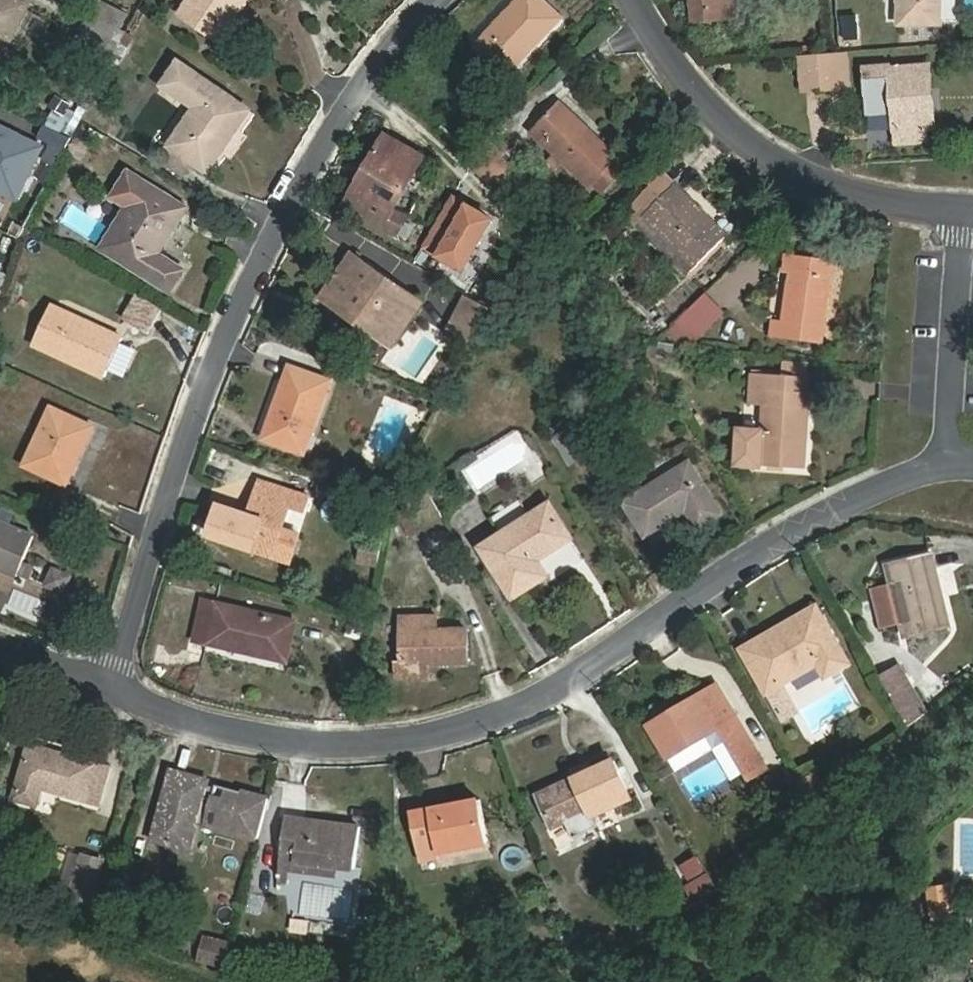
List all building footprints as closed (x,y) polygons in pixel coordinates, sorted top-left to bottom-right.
[(26,7),(13,0),(0,0),(0,58),(26,7)] [(182,17),(213,36),(236,0),(193,0),(182,17)] [(247,5),(239,0),(236,0),(213,36),(222,42),(247,5)] [(536,0),(518,0),(473,48),(510,83),(564,26),(536,0)] [(701,25),(741,23),(740,0),(700,0),(701,25)] [(901,22),(941,23),(941,0),(902,0),(901,22)] [(74,43),(104,57),(117,27),(88,13),(74,43)] [(127,33),(117,27),(104,57),(113,62),(127,33)] [(808,93),(845,90),(842,51),(805,55),(808,93)] [(842,51),(845,90),(854,89),(852,51),(842,51)] [(895,63),(869,65),(873,116),(894,114),(896,144),(931,141),(930,129),(938,128),(933,65),(896,68),(895,63)] [(169,147),(210,174),(250,112),(179,64),(163,86),(197,106),(169,147)] [(617,159),(555,102),(526,135),(551,158),(561,166),(588,191),(591,188),(614,162),(617,159)] [(73,137),(41,122),(33,139),(57,150),(66,153),(73,137)] [(347,209),(385,229),(394,214),(407,190),(397,185),(417,151),(387,136),(347,209)] [(57,150),(33,139),(29,150),(52,162),(57,150)] [(516,160),(495,141),(472,165),(493,184),(516,160)] [(397,185),(407,190),(426,156),(417,151),(397,185)] [(561,166),(551,158),(546,164),(556,172),(561,166)] [(614,162),(591,188),(600,196),(624,170),(614,162)] [(170,293),(185,270),(158,252),(186,209),(129,172),(114,194),(131,205),(104,249),(170,293)] [(728,237),(674,185),(640,218),(695,270),(728,237)] [(493,218),(452,195),(424,245),(464,268),(493,218)] [(410,221),(394,214),(385,229),(402,239),(410,221)] [(826,343),(834,259),(786,256),(784,275),(793,275),(788,326),(797,327),(795,340),(826,343)] [(350,310),(344,318),(395,348),(422,302),(348,259),(325,298),(350,310)] [(722,319),(703,296),(668,326),(686,345),(722,319)] [(475,343),(491,310),(463,297),(447,329),(475,343)] [(321,306),(344,318),(350,310),(325,298),(321,306)] [(104,381),(109,371),(122,342),(125,335),(50,303),(30,348),(104,381)] [(122,342),(109,371),(127,378),(139,349),(122,342)] [(305,455),(332,386),(289,369),(263,441),(305,455)] [(805,471),(813,398),(797,396),(799,374),(751,370),(748,404),(764,405),(763,430),(737,427),(735,464),(805,471)] [(797,396),(813,398),(815,375),(799,374),(797,396)] [(47,407),(22,466),(70,488),(95,427),(47,407)] [(551,436),(569,466),(595,451),(577,420),(551,436)] [(729,519),(692,459),(623,502),(647,540),(688,516),(701,535),(729,519)] [(247,518),(231,513),(222,543),(273,560),(289,565),(298,538),(282,533),(290,509),(303,513),(307,501),(294,497),(258,485),(247,518)] [(577,541),(551,498),(480,544),(515,604),(552,580),(542,563),(577,541)] [(409,537),(424,529),(410,508),(397,516),(409,537)] [(17,581),(34,540),(0,525),(0,573),(17,581)] [(892,584),(901,621),(905,636),(950,624),(933,555),(888,566),(892,584)] [(70,578),(54,570),(46,587),(63,594),(70,578)] [(882,626),(901,621),(892,584),(874,590),(882,626)] [(215,600),(199,596),(188,641),(203,644),(215,600)] [(215,600),(203,644),(285,665),(296,620),(215,600)] [(824,678),(852,663),(817,606),(743,647),(767,693),(816,665),(824,678)] [(401,667),(425,667),(469,666),(468,627),(436,628),(426,629),(426,616),(401,617),(401,667)] [(437,616),(426,616),(426,629),(436,628),(437,616)] [(424,680),(425,667),(401,667),(394,668),(394,680),(424,680)] [(883,686),(903,674),(899,668),(879,679),(883,686)] [(926,713),(903,674),(883,686),(907,728),(926,713)] [(720,690),(648,726),(666,759),(718,732),(750,787),(767,778),(720,690)] [(683,768),(725,745),(718,732),(675,755),(683,768)] [(100,808),(111,769),(28,745),(12,800),(36,806),(41,790),(100,808)] [(568,817),(575,833),(600,822),(595,812),(592,806),(620,793),(623,799),(634,794),(617,757),(598,766),(576,776),(541,793),(556,823),(568,817)] [(595,759),(573,769),(576,776),(598,766),(595,759)] [(208,780),(172,770),(152,842),(189,852),(200,809),(204,810),(210,812),(207,824),(258,838),(267,798),(217,785),(213,798),(208,796),(204,795),(208,780)] [(592,806),(595,812),(623,799),(620,793),(592,806)] [(453,848),(489,841),(482,800),(410,812),(418,863),(454,856),(453,848)] [(362,824),(286,814),(282,856),(340,864),(357,866),(362,824)] [(490,850),(489,841),(453,848),(454,856),(490,850)] [(94,906),(106,859),(83,852),(70,900),(94,906)] [(697,855),(674,868),(689,895),(712,881),(697,855)] [(282,856),(280,871),(339,878),(340,864),(282,856)] [(289,872),(280,871),(278,886),(287,887),(289,872)] [(956,897),(954,882),(931,885),(933,900),(956,897)] [(956,897),(933,900),(934,911),(958,908),(956,897)] [(958,908),(934,911),(935,919),(958,915),(958,908)] [(199,961),(227,968),(233,943),(206,937),(199,961)]
